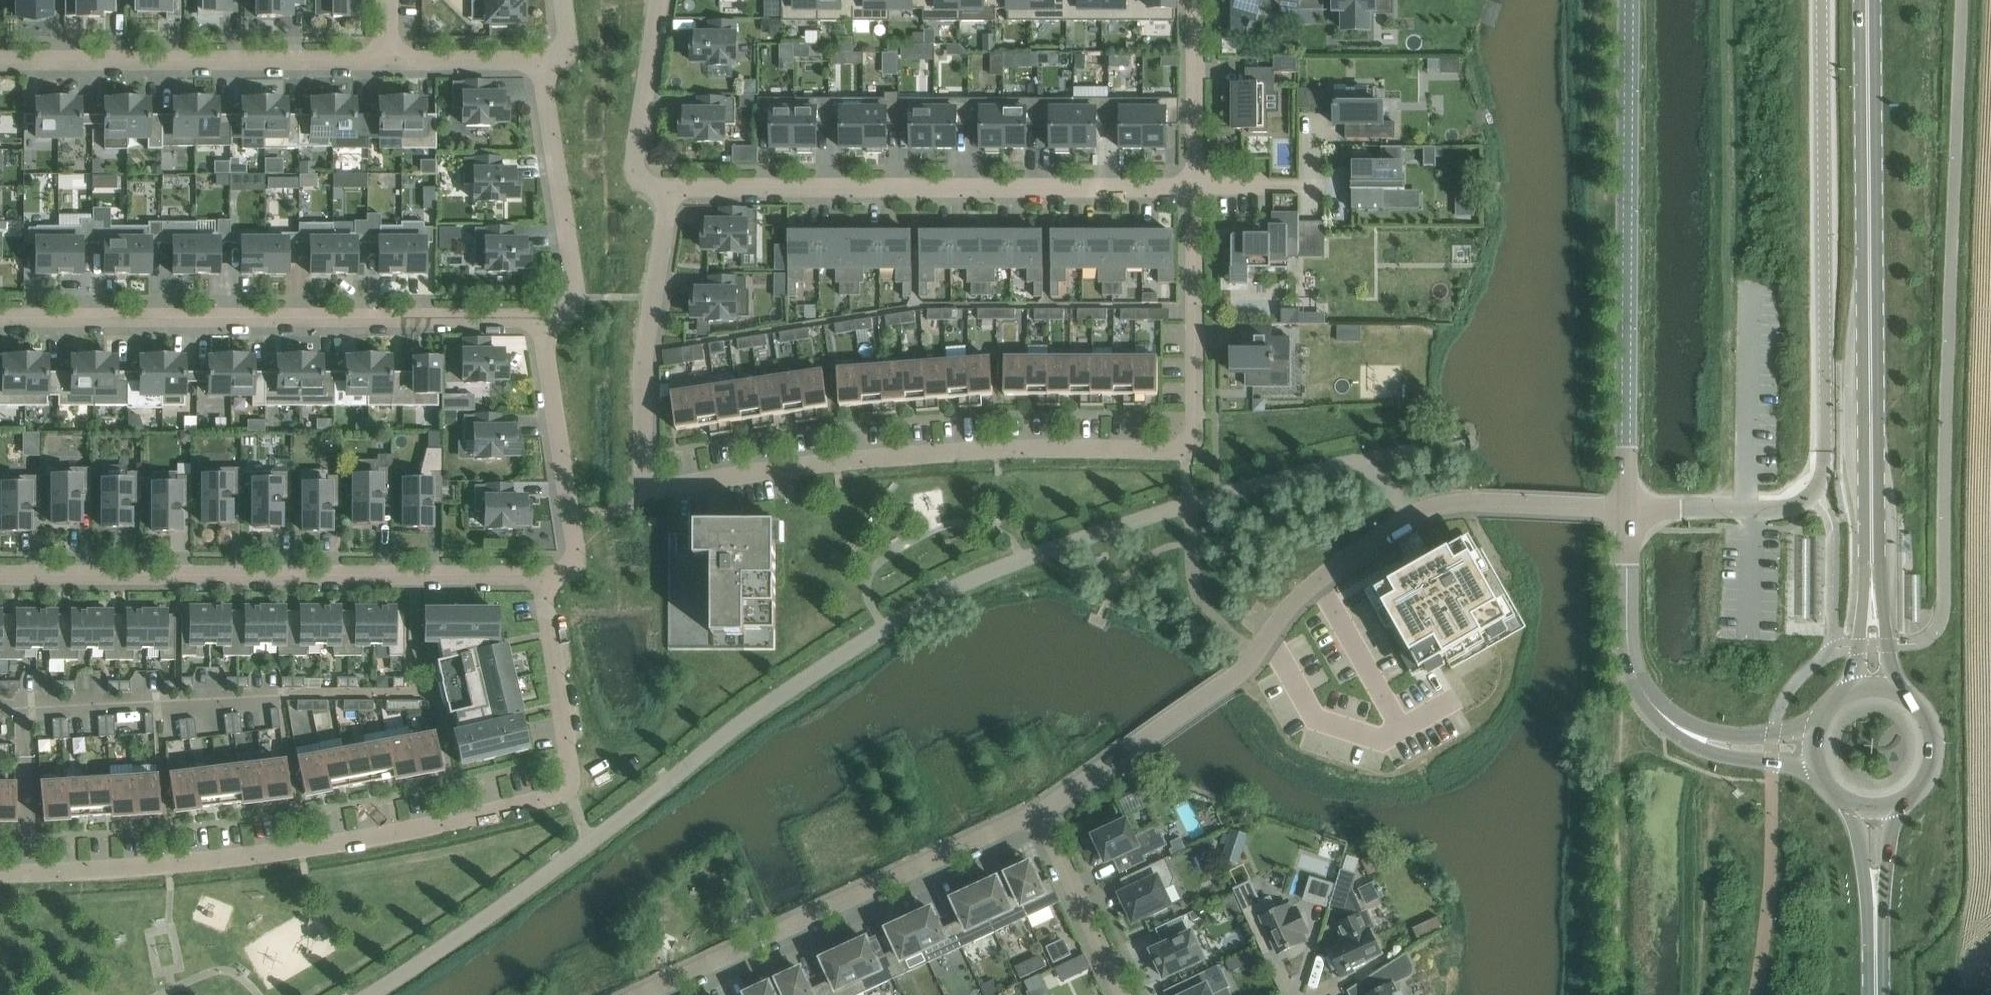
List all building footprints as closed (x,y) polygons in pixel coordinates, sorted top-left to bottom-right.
[(17,17),(23,17),(23,21),(45,21),(45,17),(51,17),(51,0),(17,0),(17,17)] [(65,1),(77,2),(77,17),(101,17),(101,13),(113,13),(113,0),(65,0),(65,1)] [(137,13),(165,13),(165,19),(180,19),(180,0),(137,0),(137,13)] [(222,13),(231,13),(231,0),(197,0),(197,18),(222,18),(222,13)] [(257,17),(291,17),(291,5),(305,5),(305,1),(305,0),(257,0),(257,17)] [(305,1),(317,1),(317,14),(333,14),(333,17),(359,17),(359,3),(361,3),(361,0),(305,0),(305,1)] [(471,1),(485,1),(485,23),(489,23),(489,26),(489,27),(507,27),(507,26),(506,26),(506,23),(523,23),(524,2),(520,2),(520,0),(471,0),(471,1)] [(818,0),(783,0),(783,22),(818,22),(818,0)] [(818,22),(854,22),(854,0),(818,0),(818,22)] [(889,0),(854,0),(854,22),(890,22),(890,10),(889,10),(889,0)] [(889,10),(890,10),(924,10),(925,10),(925,0),(889,0),(889,10)] [(960,0),(925,0),(925,10),(924,10),(924,22),(960,22),(960,0)] [(960,22),(996,22),(996,10),(996,0),(960,0),(960,22)] [(996,10),(1008,10),(1008,21),(1031,21),(1031,0),(996,0),(996,10)] [(1031,21),(1067,21),(1067,0),(1031,0),(1031,21)] [(1067,21),(1103,21),(1103,0),(1067,0),(1067,21)] [(1103,21),(1138,21),(1138,0),(1103,0),(1103,21)] [(1138,21),(1175,21),(1175,0),(1138,0),(1138,21)] [(1234,29),(1252,29),(1260,0),(1234,0),(1234,29)] [(1334,10),(1344,10),(1344,31),(1368,31),(1368,10),(1388,10),(1389,0),(1334,0),(1334,10)] [(781,19),(768,19),(768,33),(781,33),(781,19)] [(709,66),(733,66),(733,61),(737,61),(737,35),(736,35),(736,22),(720,22),(720,24),(723,24),(723,35),(696,35),(696,42),(692,42),(692,61),(709,61),(709,66)] [(960,45),(960,55),(969,55),(969,54),(960,45)] [(843,53),(831,53),(831,65),(843,64),(843,53)] [(991,53),(991,69),(1004,69),(1004,53),(991,53)] [(1275,74),(1299,74),(1299,57),(1274,57),(1274,69),(1246,69),(1246,86),(1234,86),(1234,129),(1249,129),(1249,133),(1269,133),(1269,114),(1265,114),(1265,92),(1275,92),(1275,74)] [(479,82),(452,82),(452,95),(462,95),(462,121),(466,121),(466,126),(490,126),(490,121),(507,121),(507,102),(503,102),(503,95),(476,95),(476,83),(479,83),(479,82)] [(1300,89),(1300,108),(1328,108),(1328,95),(1314,95),(1314,89),(1300,89)] [(1366,89),(1337,89),(1337,104),(1334,104),(1334,124),(1346,124),(1346,139),(1395,139),(1395,123),(1383,122),(1383,104),(1366,104),(1366,89)] [(900,99),(900,93),(885,93),(885,99),(864,99),(864,148),(868,148),(868,153),(882,153),(882,148),(887,148),(887,124),(899,124),(899,99),(900,99)] [(740,95),(740,108),(758,108),(758,95),(740,95)] [(36,137),(58,137),(58,98),(45,98),(45,101),(36,101),(36,115),(24,115),(24,125),(36,125),(36,137)] [(80,101),(71,101),(71,98),(58,98),(58,137),(80,137),(80,125),(93,125),(93,115),(81,115),(80,101)] [(93,115),(93,125),(105,125),(105,137),(105,149),(127,149),(127,137),(127,98),(114,98),(114,101),(105,101),(105,115),(93,115)] [(162,147),(162,125),(161,125),(161,115),(149,115),(149,101),(140,101),(140,98),(127,98),(127,137),(148,137),(148,149),(162,149),(162,147)] [(161,115),(161,125),(162,125),(162,147),(196,147),(196,98),(183,98),(183,101),(173,101),(173,115),(161,115)] [(208,101),(208,98),(196,98),(196,147),(230,147),(230,125),(230,115),(218,115),(218,101),(208,101)] [(230,115),(230,125),(242,125),(242,137),(242,149),(263,149),(264,149),(264,98),(251,98),(251,101),(242,101),(242,115),(230,115)] [(264,98),(264,149),(299,149),(299,115),(286,115),(286,101),(277,101),(277,98),(264,98)] [(299,115),(299,149),(299,147),(332,147),(332,149),(333,149),(333,98),(320,98),(320,101),(310,101),(310,115),(299,115)] [(367,139),(367,115),(355,115),(355,101),(346,101),(346,98),(333,98),(333,149),(368,149),(368,139),(367,139)] [(388,101),(379,101),(379,115),(367,115),(367,139),(368,139),(379,139),(379,149),(402,149),(402,98),(388,98),(388,101)] [(414,98),(402,98),(402,149),(436,149),(436,115),(424,115),(424,101),(414,101),(414,98)] [(726,125),(736,125),(736,99),(709,99),(709,100),(712,100),(712,111),(685,111),(685,118),(681,118),(681,137),(698,137),(698,142),(722,142),(722,137),(726,137),(726,125)] [(794,148),(794,99),(759,99),(758,124),(772,124),(772,148),(776,148),(776,153),(791,153),(791,148),(794,148)] [(829,124),(829,99),(794,99),(794,148),(798,149),(798,153),(812,153),(812,149),(817,149),(817,124),(829,124)] [(864,99),(829,99),(829,124),(842,124),(842,148),(864,148),(864,99)] [(911,148),(934,148),(934,99),(900,99),(899,99),(899,124),(911,124),(911,148)] [(956,125),(969,125),(969,99),(934,99),(934,148),(956,149),(956,125)] [(1000,149),(1004,149),(1004,99),(969,99),(969,125),(981,125),(981,149),(986,149),(986,153),(1000,153),(1000,149)] [(1039,99),(1004,99),(1004,149),(1026,149),(1027,125),(1039,125),(1039,99)] [(1070,149),(1074,149),(1073,99),(1039,99),(1039,125),(1051,125),(1051,149),(1056,149),(1056,153),(1070,154),(1070,149)] [(1108,99),(1073,99),(1074,149),(1096,149),(1096,125),(1108,125),(1108,99)] [(1121,149),(1143,149),(1143,99),(1108,99),(1108,125),(1121,125),(1121,149)] [(1179,99),(1143,99),(1143,149),(1157,148),(1157,152),(1166,152),(1166,125),(1179,125),(1179,99)] [(1351,183),(1351,191),(1354,191),(1354,197),(1354,209),(1352,208),(1352,210),(1368,210),(1369,211),(1380,211),(1380,210),(1384,210),(1384,209),(1383,209),(1382,204),(1402,205),(1402,191),(1406,191),(1406,183),(1403,183),(1403,148),(1424,148),(1424,166),(1436,166),(1436,158),(1443,158),(1443,147),(1436,147),(1381,147),(1381,149),(1382,149),(1382,164),(1373,164),(1354,164),(1354,167),(1354,183),(1351,183)] [(463,158),(463,184),(473,184),(473,197),(477,197),(477,202),(501,202),(501,197),(518,197),(518,178),(514,178),(514,171),(487,171),(487,159),(490,159),(490,158),(463,158)] [(299,162),(299,174),(315,174),(315,162),(299,162)] [(151,165),(151,174),(161,174),(161,165),(151,165)] [(333,174),(333,188),(353,188),(353,174),(333,174)] [(298,178),(287,178),(287,189),(298,189),(298,178)] [(435,187),(423,187),(423,209),(435,209),(435,187)] [(744,253),(744,248),(748,248),(748,236),(758,236),(758,210),(731,210),(731,211),(734,211),(734,223),(707,223),(707,229),(703,229),(703,248),(720,248),(720,253),(744,253)] [(1289,257),(1300,257),(1300,214),(1298,214),(1298,215),(1274,215),(1274,227),(1253,227),(1253,228),(1254,236),(1232,236),(1232,284),(1248,284),(1248,269),(1289,268),(1289,257)] [(81,274),(81,243),(93,243),(93,220),(81,220),(81,226),(58,226),(58,274),(81,274)] [(127,258),(127,226),(105,226),(105,220),(93,220),(93,243),(105,243),(105,274),(127,274),(127,258)] [(218,274),(218,243),(230,243),(230,233),(230,232),(230,220),(217,220),(218,232),(217,233),(196,233),(196,274),(218,274)] [(127,226),(127,274),(149,274),(149,243),(161,243),(161,222),(147,222),(147,226),(127,226)] [(196,274),(196,233),(196,222),(161,222),(161,243),(173,243),(173,274),(196,274)] [(379,274),(402,274),(402,222),(401,222),(401,226),(379,226),(379,233),(367,233),(367,243),(379,243),(379,274)] [(432,227),(424,227),(424,222),(402,222),(402,274),(424,274),(424,269),(424,258),(424,243),(432,243),(432,227)] [(299,233),(299,243),(311,243),(311,274),(333,274),(333,233),(333,224),(299,224),(299,233)] [(58,274),(58,226),(36,226),(36,228),(28,228),(28,243),(36,243),(36,274),(58,274)] [(789,283),(797,283),(805,283),(805,268),(820,268),(820,226),(809,226),(809,233),(790,233),(789,268),(789,271),(789,274),(789,281),(789,283)] [(840,283),(850,283),(850,233),(832,233),(832,226),(820,226),(820,268),(836,268),(836,283),(840,283)] [(850,283),(861,283),(865,283),(865,268),(880,268),(880,226),(869,226),(869,233),(850,233),(850,283)] [(903,283),(912,283),(912,268),(911,268),(911,233),(892,233),(892,226),(880,226),(880,268),(896,268),(896,283),(903,283)] [(920,283),(929,283),(936,283),(936,268),(952,268),(952,226),(940,226),(940,233),(921,233),(921,268),(920,268),(920,283)] [(972,283),(982,283),(982,233),(963,233),(963,226),(952,226),(952,268),(968,268),(968,283),(972,283)] [(982,283),(992,283),(996,283),(996,268),(1012,268),(1012,226),(1000,226),(1000,233),(982,233),(982,283)] [(1035,283),(1043,283),(1043,268),(1042,233),(1023,233),(1023,226),(1012,226),(1012,268),(1027,268),(1027,283),(1035,283)] [(1051,283),(1060,283),(1067,283),(1067,268),(1083,268),(1083,226),(1071,226),(1071,233),(1052,233),(1052,268),(1051,268),(1051,283)] [(1103,283),(1113,283),(1113,233),(1095,233),(1095,226),(1083,226),(1083,268),(1099,268),(1099,283),(1103,283)] [(1113,283),(1123,283),(1127,283),(1127,268),(1143,268),(1143,226),(1131,226),(1131,233),(1113,233),(1113,283)] [(1159,283),(1175,283),(1175,268),(1174,268),(1174,233),(1155,233),(1155,226),(1143,226),(1143,268),(1159,268),(1159,283)] [(450,227),(439,227),(439,248),(451,248),(450,238),(450,227)] [(501,228),(475,228),(475,267),(488,267),(488,272),(512,272),(512,267),(529,267),(529,248),(525,248),(525,241),(498,241),(498,229),(501,229),(501,228)] [(242,274),(264,274),(264,233),(230,233),(230,243),(242,243),(242,274)] [(287,243),(299,243),(299,233),(264,233),(264,274),(287,274),(287,243)] [(355,243),(367,243),(367,233),(333,233),(333,274),(355,274),(355,243)] [(775,258),(775,270),(789,271),(789,268),(789,258),(775,258)] [(747,304),(747,278),(720,278),(720,279),(723,279),(723,291),(697,291),(697,297),(693,297),(692,317),(710,316),(710,321),(734,321),(734,316),(737,316),(737,304),(747,304)] [(797,297),(797,283),(789,283),(789,297),(797,297)] [(850,297),(850,283),(840,283),(840,297),(850,297)] [(861,297),(861,283),(850,283),(850,297),(861,297)] [(912,297),(912,283),(903,283),(903,297),(912,297)] [(929,297),(929,283),(920,283),(920,297),(929,297)] [(982,297),(982,283),(972,283),(972,297),(982,297)] [(992,297),(992,283),(982,283),(982,297),(992,297)] [(1043,297),(1043,283),(1035,283),(1035,297),(1043,297)] [(1060,297),(1060,283),(1051,283),(1051,297),(1060,297)] [(1113,297),(1113,283),(1103,283),(1103,297),(1113,297)] [(1123,297),(1123,283),(1113,283),(1113,297),(1123,297)] [(1158,303),(1158,293),(1143,293),(1143,303),(1158,303)] [(928,321),(944,321),(944,309),(928,309),(928,321)] [(944,309),(944,321),(957,321),(957,309),(944,309)] [(979,321),(997,321),(997,309),(979,309),(979,321)] [(997,309),(997,321),(1016,321),(1016,309),(997,309)] [(1036,321),(1049,321),(1049,309),(1035,309),(1036,321)] [(1049,309),(1049,321),(1065,321),(1065,309),(1049,309)] [(1079,321),(1093,321),(1093,309),(1079,309),(1079,321)] [(1093,309),(1093,321),(1108,321),(1108,309),(1093,309)] [(1122,321),(1136,320),(1136,309),(1122,309),(1122,321)] [(1136,320),(1150,320),(1150,309),(1136,309),(1136,320)] [(899,314),(900,325),(916,323),(915,312),(899,314)] [(1282,312),(1282,324),(1300,325),(1300,312),(1282,312)] [(887,327),(900,325),(899,314),(886,316),(887,327)] [(856,321),(857,332),(874,329),(872,318),(856,321)] [(837,335),(857,332),(856,321),(835,324),(837,335)] [(1291,340),(1291,338),(1272,338),(1272,339),(1271,339),(1271,326),(1272,326),(1272,324),(1242,324),(1242,326),(1244,326),(1244,329),(1244,330),(1244,338),(1244,351),(1240,351),(1230,350),(1230,365),(1230,367),(1232,367),(1232,372),(1245,372),(1247,372),(1247,386),(1252,386),(1252,387),(1265,387),(1265,386),(1270,386),(1270,362),(1275,362),(1275,361),(1289,361),(1289,359),(1289,340),(1291,340)] [(1337,325),(1337,342),(1349,342),(1350,325),(1337,325)] [(795,330),(796,342),(811,339),(809,328),(795,330)] [(782,344),(796,342),(795,330),(780,333),(782,344)] [(752,337),(754,348),(768,346),(766,335),(752,337)] [(754,354),(754,348),(752,337),(743,338),(737,339),(740,357),(754,354)] [(479,339),(463,339),(463,352),(462,352),(462,378),(466,378),(466,383),(490,383),(490,378),(507,378),(507,359),(503,359),(503,352),(476,352),(476,340),(479,340),(479,339)] [(724,341),(709,344),(711,355),(726,353),(724,341)] [(702,345),(692,346),(694,362),(705,360),(702,345)] [(692,346),(682,348),(684,363),(694,362),(692,346)] [(25,355),(12,355),(12,358),(3,358),(3,372),(0,372),(0,406),(25,406),(25,355)] [(38,358),(38,355),(25,355),(25,406),(47,406),(47,396),(58,396),(59,396),(59,372),(47,372),(47,358),(38,358)] [(94,406),(94,355),(81,355),(81,358),(71,358),(71,372),(59,372),(59,396),(58,396),(58,406),(94,406)] [(94,355),(94,406),(127,406),(127,372),(116,372),(116,358),(107,358),(107,355),(94,355)] [(162,406),(162,394),(162,355),(149,355),(149,358),(140,358),(140,372),(127,372),(127,406),(127,407),(162,408),(162,406)] [(184,358),(175,358),(175,355),(162,355),(162,394),(162,406),(185,406),(185,382),(197,382),(197,372),(184,372),(184,358)] [(209,394),(231,394),(231,355),(218,355),(218,358),(209,358),(209,372),(197,372),(197,382),(209,382),(209,394)] [(253,372),(253,358),(244,358),(244,355),(231,355),(231,394),(252,394),(252,406),(265,406),(265,372),(253,372)] [(265,406),(300,406),(300,355),(287,355),(287,358),(277,358),(277,372),(265,372),(265,406)] [(300,355),(300,406),(334,406),(334,372),(322,372),(322,358),(313,358),(312,355),(300,355)] [(334,372),(334,406),(368,406),(368,355),(355,355),(355,358),(346,358),(346,372),(334,372)] [(390,372),(390,358),(381,358),(381,355),(368,355),(368,406),(403,406),(403,372),(390,372)] [(438,406),(438,355),(424,355),(424,358),(414,358),(415,372),(403,372),(403,406),(438,406)] [(1028,396),(1028,358),(1005,358),(1005,364),(998,364),(998,381),(1000,381),(1000,380),(1005,380),(1005,396),(1028,396)] [(1049,406),(1049,358),(1028,358),(1028,396),(1039,395),(1039,405),(1038,405),(1038,406),(1049,406)] [(1071,396),(1071,358),(1049,358),(1049,406),(1061,406),(1061,405),(1059,405),(1059,396),(1071,396)] [(1093,406),(1093,358),(1071,358),(1071,396),(1082,396),(1082,405),(1081,405),(1081,406),(1093,406)] [(1114,396),(1114,358),(1093,358),(1093,406),(1104,406),(1104,405),(1103,405),(1103,396),(1114,396)] [(1136,406),(1136,358),(1114,358),(1114,396),(1126,396),(1126,405),(1124,405),(1124,406),(1136,406)] [(1136,358),(1136,406),(1147,406),(1147,405),(1146,405),(1146,396),(1158,396),(1158,358),(1136,358)] [(967,360),(972,408),(983,407),(983,406),(982,406),(981,397),(993,396),(991,359),(967,360)] [(960,409),(972,408),(967,360),(947,362),(949,399),(961,398),(962,407),(960,407),(960,409)] [(938,400),(949,399),(947,362),(925,363),(929,411),(940,410),(940,409),(939,409),(938,400)] [(917,412),(929,411),(925,363),(904,365),(906,402),(918,401),(918,410),(917,410),(917,412)] [(895,403),(906,402),(904,365),(882,366),(886,414),(897,413),(897,412),(895,412),(895,403)] [(874,415),(886,414),(882,366),(861,368),(863,405),(875,404),(875,414),(874,414),(874,415)] [(841,407),(863,405),(861,368),(838,370),(838,376),(831,377),(833,393),(834,393),(834,392),(840,392),(841,407)] [(801,374),(808,422),(819,420),(819,419),(818,419),(817,410),(829,408),(823,371),(801,374)] [(797,424),(808,422),(801,374),(780,378),(785,414),(797,413),(798,422),(797,422),(797,424)] [(774,416),(785,414),(780,378),(758,381),(766,428),(777,427),(776,425),(775,425),(774,416)] [(754,430),(766,428),(758,381),(737,384),(743,421),(754,419),(755,428),(754,428),(754,430)] [(731,422),(743,421),(737,384),(716,387),(723,435),(734,433),(734,431),(732,432),(731,422)] [(712,436),(723,435),(716,387),(694,390),(700,427),(711,426),(713,435),(711,435),(712,436)] [(678,431),(700,427),(694,390),(672,394),(673,399),(666,401),(668,417),(670,417),(670,416),(675,415),(678,431)] [(457,412),(442,412),(442,425),(457,425),(457,412)] [(490,415),(464,415),(464,441),(474,441),(473,454),(477,454),(477,459),(501,459),(501,454),(518,454),(518,435),(514,435),(514,428),(487,428),(487,416),(490,416),(490,415)] [(355,425),(355,432),(368,432),(368,418),(362,418),(355,425)] [(190,431),(180,432),(180,442),(190,442),(190,431)] [(399,497),(399,515),(404,515),(404,527),(430,527),(430,503),(442,503),(442,472),(442,448),(425,448),(417,480),(404,480),(404,497),(399,497)] [(377,455),(377,468),(391,468),(391,455),(377,455)] [(49,489),(49,507),(53,507),(53,523),(79,523),(79,495),(91,495),(91,468),(53,468),(53,489),(49,489)] [(241,468),(203,468),(203,489),(199,489),(199,507),(203,507),(203,523),(229,523),(229,495),(241,495),(241,468)] [(378,476),(354,476),(354,488),(349,488),(349,507),(354,507),(354,523),(379,523),(380,495),(391,495),(391,468),(377,468),(377,472),(378,472),(378,476)] [(127,480),(103,480),(103,497),(99,497),(99,515),(103,515),(103,527),(129,527),(129,503),(141,503),(141,472),(126,472),(127,476),(127,480)] [(244,472),(244,489),(253,489),(253,472),(244,472)] [(291,472),(253,472),(253,489),(253,527),(279,527),(279,499),(291,499),(291,472)] [(41,476),(3,476),(3,531),(29,531),(29,507),(41,507),(41,476)] [(177,484),(153,484),(153,501),(149,501),(149,519),(153,519),(153,531),(179,531),(179,507),(191,507),(191,476),(177,476),(177,480),(177,484)] [(341,476),(327,476),(327,480),(328,480),(328,484),(304,484),(304,501),(299,501),(299,519),(304,519),(304,531),(329,531),(329,507),(341,507),(341,476)] [(501,485),(475,485),(475,511),(485,511),(485,524),(488,524),(488,529),(512,529),(512,524),(529,524),(529,505),(525,505),(525,498),(499,498),(499,486),(501,486),(501,485)] [(697,524),(697,556),(691,556),(691,510),(689,510),(689,534),(669,534),(669,651),(776,651),(776,524),(731,524),(697,524)] [(1411,571),(1375,592),(1420,671),(1436,661),(1445,656),(1446,656),(1507,621),(1463,543),(1462,542),(1434,558),(1426,562),(1423,557),(1408,566),(1411,571)] [(197,644),(210,644),(210,608),(190,608),(190,614),(182,614),(182,656),(196,656),(197,644)] [(238,614),(230,614),(230,608),(210,608),(210,644),(222,644),(224,656),(237,656),(238,614)] [(252,644),(265,644),(265,608),(245,608),(245,614),(238,614),(237,656),(251,656),(252,644)] [(292,656),(293,614),(285,614),(285,608),(265,608),(265,644),(278,644),(279,656),(292,656)] [(307,644),(320,644),(321,608),(301,608),(301,614),(293,614),(292,656),(306,656),(307,644)] [(348,656),(348,614),(341,614),(341,608),(321,608),(320,644),(333,644),(334,656),(348,656)] [(362,644),(375,644),(376,608),(356,608),(356,614),(348,614),(348,656),(361,656),(362,644)] [(402,656),(404,656),(404,614),(396,614),(396,608),(376,608),(375,644),(388,644),(389,656),(390,656),(402,656)] [(424,612),(424,640),(436,640),(441,661),(435,662),(448,715),(454,714),(459,735),(453,736),(459,763),(483,758),(483,761),(493,758),(493,755),(515,750),(516,753),(526,750),(523,740),(524,740),(520,720),(512,722),(510,715),(518,713),(512,690),(515,689),(511,669),(508,670),(502,647),(497,648),(495,641),(496,641),(497,620),(495,620),(495,609),(485,609),(485,612),(462,612),(462,609),(452,609),(452,612),(424,612)] [(9,618),(1,618),(1,612),(0,612),(0,660),(9,660),(9,618)] [(23,648),(36,648),(37,612),(17,612),(17,618),(9,618),(9,660),(22,660),(23,648)] [(64,660),(64,618),(57,618),(57,612),(37,612),(36,648),(49,648),(50,660),(64,660)] [(79,648),(91,648),(92,612),(72,612),(72,618),(64,618),(64,660),(77,660),(79,648)] [(119,660),(120,618),(112,618),(112,612),(92,612),(91,648),(104,648),(105,660),(119,660)] [(134,648),(147,648),(147,612),(127,612),(127,618),(120,618),(119,660),(133,660),(134,648)] [(161,660),(175,660),(175,618),(167,618),(167,612),(147,612),(147,648),(159,648),(161,660)] [(402,671),(402,656),(390,656),(390,671),(402,671)] [(182,688),(194,688),(194,677),(182,677),(182,688)] [(237,688),(237,677),(226,677),(226,688),(237,688)] [(237,688),(249,688),(249,677),(237,677),(237,688)] [(293,688),(293,677),(281,677),(281,688),(293,688)] [(293,688),(304,688),(304,677),(293,677),(293,688)] [(348,688),(348,677),(336,677),(336,688),(348,688)] [(348,688),(359,688),(359,677),(348,677),(348,688)] [(404,688),(404,677),(392,677),(392,688),(404,688)] [(9,681),(0,681),(0,692),(9,692),(9,681)] [(9,692),(20,692),(20,681),(9,681),(9,692)] [(64,692),(64,681),(53,681),(53,692),(64,692)] [(64,692),(75,692),(75,681),(64,681),(64,692)] [(119,692),(119,681),(108,681),(108,692),(119,692)] [(119,692),(130,692),(130,681),(119,681),(119,692)] [(175,692),(175,681),(163,681),(163,692),(175,692)] [(312,711),(312,701),(297,701),(297,711),(312,711)] [(327,711),(327,701),(312,701),(312,711),(327,711)] [(358,711),(358,701),(343,701),(343,711),(358,711)] [(373,711),(373,701),(358,701),(358,711),(373,711)] [(404,711),(404,701),(389,701),(389,711),(404,711)] [(420,711),(420,701),(404,701),(404,711),(420,711)] [(272,729),(281,728),(279,708),(270,709),(272,729)] [(145,734),(154,733),(153,713),(144,714),(145,734)] [(232,714),(234,734),(243,733),(240,713),(232,714)] [(226,735),(234,734),(232,714),(224,715),(226,735)] [(99,737),(107,736),(106,716),(97,717),(99,737)] [(107,736),(115,736),(114,716),(106,716),(107,736)] [(60,719),(62,739),(70,739),(69,718),(60,719)] [(186,719),(188,740),(196,739),(194,718),(186,719)] [(53,740),(62,739),(60,719),(52,719),(53,740)] [(180,741),(188,740),(186,719),(177,720),(180,741)] [(417,773),(440,769),(433,734),(410,739),(417,773)] [(394,778),(417,773),(410,739),(387,743),(394,778)] [(372,782),(394,778),(387,743),(365,747),(372,782)] [(349,786),(372,782),(365,747),(342,751),(349,786)] [(326,790),(349,786),(342,751),(320,756),(326,790)] [(304,795),(326,790),(320,756),(297,760),(304,795)] [(261,765),(266,800),(288,797),(284,762),(261,765)] [(243,802),(266,800),(261,765),(238,768),(243,802)] [(220,805),(243,802),(238,768),(215,771),(220,805)] [(197,808),(220,805),(215,771),(192,774),(197,808)] [(174,811),(197,808),(192,774),(169,776),(174,811)] [(133,779),(136,814),(158,812),(156,777),(133,779)] [(112,815),(136,814),(133,779),(110,780),(112,815)] [(89,817),(112,815),(110,780),(87,781),(89,817)] [(66,818),(89,817),(87,781),(64,783),(66,818)] [(43,819),(66,818),(64,783),(41,784),(43,819)] [(15,785),(0,785),(0,820),(14,820),(15,785)] [(1167,845),(1160,831),(1154,828),(1135,837),(1127,820),(1123,822),(1122,819),(1096,831),(1098,834),(1094,836),(1106,862),(1115,858),(1121,872),(1146,861),(1144,856),(1167,845)] [(1173,848),(1170,850),(1172,855),(1186,848),(1181,837),(1170,842),(1173,848)] [(1209,838),(1193,846),(1197,853),(1202,854),(1214,849),(1213,846),(1209,838)] [(1347,855),(1343,871),(1354,874),(1359,859),(1347,855)] [(1135,888),(1121,894),(1134,921),(1153,913),(1154,915),(1169,908),(1168,906),(1170,905),(1163,890),(1171,886),(1174,877),(1165,858),(1129,875),(1135,888)] [(1017,894),(1028,917),(1061,902),(1051,879),(1039,884),(1030,864),(1024,867),(1021,861),(1007,868),(1006,866),(1005,867),(1017,894)] [(1330,955),(1327,959),(1331,966),(1335,966),(1341,978),(1355,972),(1354,969),(1365,964),(1365,963),(1382,954),(1370,929),(1374,927),(1367,911),(1363,913),(1352,889),(1356,875),(1354,874),(1343,871),(1341,870),(1336,886),(1329,908),(1344,913),(1346,909),(1350,918),(1337,925),(1344,940),(1337,943),(1339,947),(1328,952),(1330,955)] [(1017,894),(1012,896),(1007,899),(998,879),(991,882),(988,876),(973,883),(973,882),(972,882),(995,932),(1028,917),(1017,894)] [(1311,879),(1305,900),(1329,908),(1336,886),(1311,879)] [(1377,880),(1358,889),(1366,906),(1385,897),(1377,880)] [(963,947),(995,932),(972,882),(972,883),(972,884),(958,890),(961,896),(954,899),(963,919),(952,924),(963,947)] [(1260,903),(1250,882),(1234,890),(1263,953),(1276,947),(1279,954),(1290,949),(1291,952),(1302,947),(1301,944),(1306,941),(1303,936),(1308,933),(1305,926),(1308,925),(1303,914),(1300,915),(1297,909),(1292,911),(1289,905),(1276,911),(1270,898),(1260,903)] [(1242,913),(1233,895),(1221,900),(1224,908),(1234,916),(1242,913)] [(963,947),(952,924),(941,929),(932,909),(926,912),(923,906),(908,913),(908,912),(907,913),(925,951),(930,962),(963,947)] [(1208,915),(1204,907),(1189,914),(1193,921),(1208,915)] [(898,949),(887,954),(898,977),(930,962),(925,951),(907,913),(906,913),(907,914),(893,920),(895,926),(889,929),(898,949)] [(1164,945),(1152,951),(1164,978),(1204,959),(1184,916),(1156,929),(1164,945)] [(898,977),(887,954),(876,959),(867,939),(860,942),(858,936),(843,943),(842,942),(842,943),(865,992),(898,977)] [(1065,942),(1047,950),(1053,963),(1071,955),(1065,942)] [(865,992),(842,943),(841,943),(841,944),(827,950),(830,956),(823,959),(833,979),(822,984),(827,994),(859,994),(865,992)] [(1401,991),(1397,992),(1395,988),(1394,985),(1396,984),(1408,978),(1409,978),(1410,977),(1411,976),(1412,975),(1413,974),(1413,973),(1413,972),(1413,971),(1414,970),(1414,969),(1414,968),(1414,967),(1413,966),(1413,965),(1413,964),(1408,954),(1407,953),(1360,983),(1366,994),(1403,994),(1401,991)] [(1041,955),(1016,967),(1021,979),(1046,967),(1041,955)] [(1238,958),(1226,963),(1231,972),(1242,967),(1238,958)] [(1184,994),(1213,994),(1230,987),(1220,965),(1180,984),(1185,994),(1184,994)] [(822,984),(811,989),(802,969),(795,972),(792,966),(778,973),(777,972),(776,973),(786,994),(827,994),(822,984)] [(1044,984),(1040,975),(1025,982),(1029,991),(1044,984)] [(767,977),(765,978),(765,979),(751,985),(754,992),(747,994),(775,994),(767,977)] [(999,993),(993,981),(982,986),(986,994),(994,994),(999,993)]
